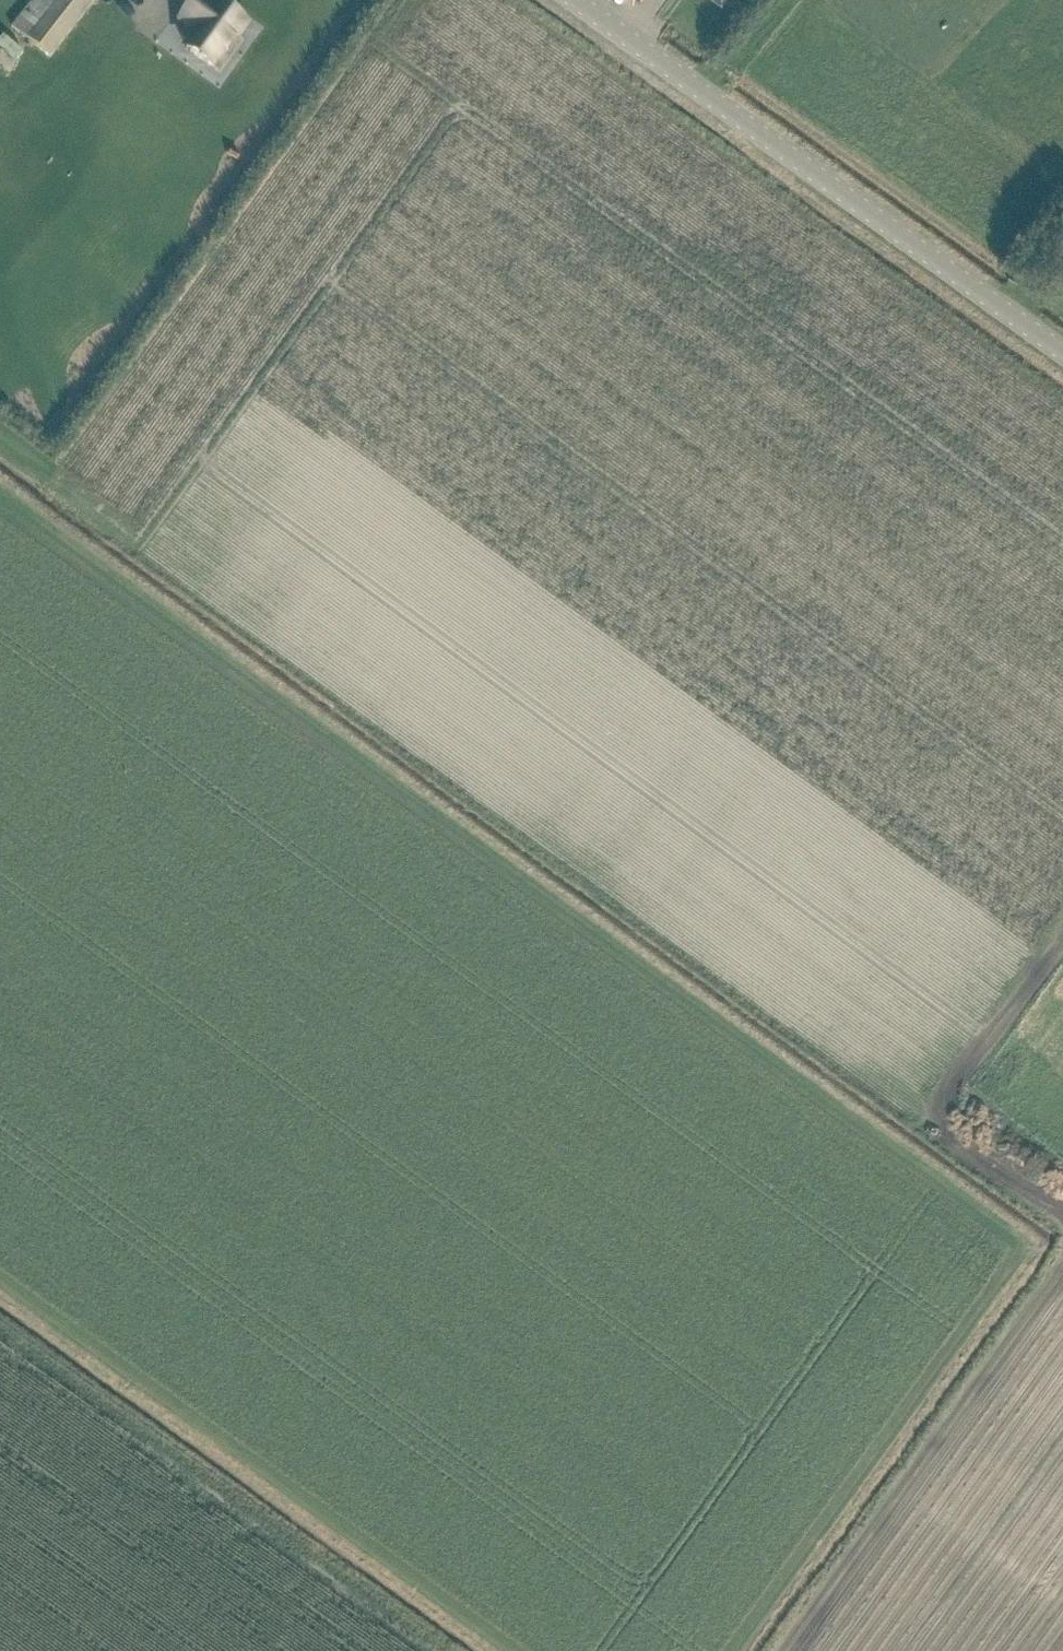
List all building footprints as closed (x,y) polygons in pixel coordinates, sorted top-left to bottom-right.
[(9,27),(48,58),(94,0),(31,0),(9,27)] [(180,22),(197,34),(186,49),(218,73),(231,55),(227,52),(246,25),(218,5),(215,9),(204,0),(196,0),(180,22)] [(722,11),(729,0),(707,0),(722,11)]
